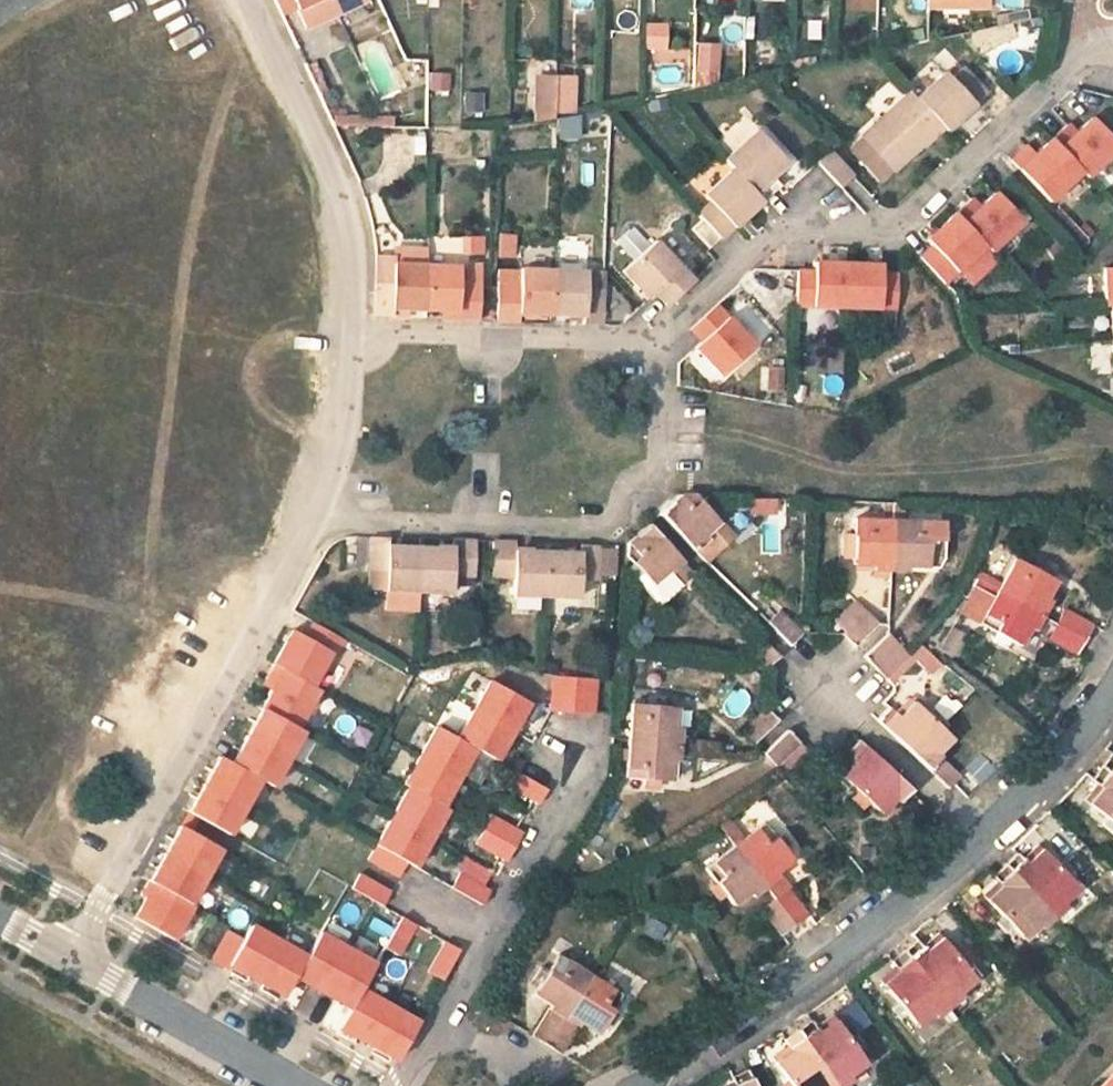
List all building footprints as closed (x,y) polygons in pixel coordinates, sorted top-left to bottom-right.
[(295,1),(304,19),(331,6),(328,0),(297,0),(295,1)] [(745,36),(746,20),(725,19),(724,35),(745,36)] [(650,48),(664,48),(663,31),(649,30),(650,48)] [(693,84),(719,85),(720,41),(693,41),(693,84)] [(945,74),(916,99),(943,128),(948,133),(991,94),(965,66),(951,79),(945,74)] [(450,90),(450,72),(427,72),(427,90),(450,90)] [(558,123),(558,81),(536,80),(536,127),(558,123)] [(558,81),(558,123),(578,119),(579,81),(558,81)] [(462,91),(464,114),(486,112),(484,89),(462,91)] [(899,172),(943,128),(916,99),(908,92),(863,137),(866,139),(856,148),(887,180),(896,171),(899,172)] [(1093,184),(1112,165),(1112,140),(1095,122),(1079,136),(1074,142),(1066,135),(1056,145),(1088,179),(1093,184)] [(1073,129),(1066,135),(1074,142),(1079,136),(1073,129)] [(735,172),(765,204),(782,190),(774,182),(793,165),(762,132),(727,164),(735,172)] [(1056,208),(1088,179),(1056,145),(1041,159),(1036,164),(1027,155),(1016,164),(1056,208)] [(1032,150),(1027,155),(1036,164),(1041,159),(1032,150)] [(833,152),(818,167),(852,199),(867,185),(833,152)] [(723,162),(696,186),(702,192),(729,168),(723,162)] [(765,204),(735,172),(706,199),(711,205),(698,217),(722,243),(735,231),(765,204)] [(959,218),(994,254),(999,260),(1032,229),(1000,197),(984,211),(976,203),(959,218)] [(954,293),(994,254),(959,218),(932,242),(939,250),(928,262),(954,293)] [(518,240),(499,240),(499,263),(517,263),(518,240)] [(486,260),(486,242),(464,242),(464,260),(486,260)] [(630,271),(656,299),(660,295),(669,304),(697,279),(663,242),(630,271)] [(430,269),(430,252),(397,251),(396,258),(398,261),(377,260),(380,286),(383,320),(412,321),(412,314),(431,315),(430,269)] [(874,272),(812,268),(811,279),(792,277),(790,313),(890,319),(891,283),(875,282),(874,272)] [(485,323),(482,272),(430,269),(431,315),(462,316),(463,322),(485,323)] [(562,319),(563,272),(534,272),(533,291),(510,290),(510,323),(535,324),(535,318),(562,319)] [(597,273),(563,272),(562,319),(594,320),(595,325),(616,326),(613,291),(597,290),(597,273)] [(613,291),(614,273),(597,273),(597,290),(613,291)] [(754,353),(719,314),(694,338),(706,350),(696,360),(720,384),(754,353)] [(766,366),(769,391),(784,389),(781,365),(766,366)] [(680,502),(662,521),(709,567),(735,544),(698,503),(680,502)] [(859,547),(859,564),(859,577),(877,577),(877,581),(893,582),(895,531),(860,531),(859,547)] [(930,532),(895,531),(893,582),(909,583),(909,578),(928,579),(929,566),(929,550),(930,532)] [(689,571),(649,532),(624,552),(624,562),(633,572),(645,584),(655,594),(670,578),(676,584),(689,571)] [(423,601),(422,555),(392,554),(393,543),(376,542),(374,600),(423,601)] [(422,555),(423,601),(456,602),(458,583),(476,583),(479,546),(456,545),(456,556),(422,555)] [(848,564),(859,564),(859,547),(849,546),(848,564)] [(517,602),(551,603),(550,559),(521,558),(520,548),(501,547),(499,584),(518,585),(517,602)] [(937,549),(929,550),(929,566),(938,566),(937,549)] [(586,560),(550,559),(551,603),(586,605),(586,587),(603,587),(604,551),(586,551),(586,560)] [(1036,552),(1032,561),(1048,570),(1053,561),(1036,552)] [(1019,553),(997,589),(1045,616),(1056,596),(1051,594),(1060,577),(1048,570),(1032,561),(1019,553)] [(638,589),(645,584),(633,572),(628,578),(638,589)] [(1039,626),(1045,616),(997,589),(989,602),(971,592),(956,616),(992,637),(996,629),(1007,636),(1020,644),(1033,623),(1039,626)] [(854,654),(878,630),(855,607),(834,630),(845,641),(843,643),(854,654)] [(1070,607),(1060,624),(1086,639),(1096,622),(1070,607)] [(795,649),(804,638),(794,628),(779,615),(770,625),(795,649)] [(222,770),(210,763),(202,777),(188,800),(179,817),(216,840),(248,786),(262,794),(292,739),(288,737),(309,699),(302,695),(324,655),(331,659),(341,640),(309,622),(298,641),(286,634),(282,642),(274,656),(259,683),(255,691),(264,697),(246,729),(231,755),(222,770)] [(1078,651),(1086,639),(1060,624),(1052,635),(1078,651)] [(1003,643),(1007,636),(996,629),(992,637),(1003,643)] [(969,642),(953,633),(943,652),(958,661),(969,642)] [(756,662),(769,675),(781,662),(755,637),(743,649),(756,662)] [(865,663),(890,687),(915,664),(910,659),(890,638),(865,663)] [(915,664),(927,675),(937,664),(921,648),(910,659),(915,664)] [(550,711),(571,712),(571,674),(552,674),(550,711)] [(595,676),(571,674),(571,712),(593,712),(595,676)] [(443,810),(436,807),(468,750),(492,764),(510,733),(526,705),(487,682),(454,739),(429,725),(395,785),(402,788),(361,863),(389,878),(399,863),(410,869),(443,810)] [(652,705),(651,712),(666,713),(666,706),(652,705)] [(878,725),(931,774),(943,763),(938,759),(954,745),(941,734),(930,724),(910,706),(894,722),(887,715),(878,725)] [(630,749),(684,753),(685,734),(677,735),(679,713),(666,713),(651,712),(631,710),(630,749)] [(935,718),(930,724),(941,734),(948,730),(935,718)] [(757,753),(779,730),(769,720),(746,742),(757,753)] [(778,775),(800,753),(789,741),(767,762),(778,775)] [(902,807),(912,795),(858,747),(850,756),(854,761),(839,779),(858,796),(871,809),(880,817),(897,802),(902,807)] [(682,768),(684,753),(630,749),(628,789),(640,790),(655,790),(672,791),(675,768),(682,768)] [(516,769),(512,767),(502,784),(533,804),(542,787),(516,769)] [(1099,802),(1112,815),(1112,786),(1099,802)] [(655,798),(655,790),(640,790),(639,797),(655,798)] [(863,815),(871,809),(858,796),(851,804),(863,815)] [(500,861),(510,844),(517,832),(487,814),(471,843),(500,861)] [(760,823),(732,846),(767,889),(779,878),(774,871),(789,858),(781,848),(772,837),(760,823)] [(184,908),(181,906),(213,850),(177,830),(166,850),(150,876),(145,886),(151,889),(140,907),(132,922),(164,941),(184,908)] [(778,832),(772,837),(781,848),(789,844),(778,832)] [(767,889),(732,846),(702,871),(713,885),(724,898),(731,907),(749,892),(754,899),(767,889)] [(1008,875),(1063,927),(1074,916),(1068,911),(1082,897),(1069,884),(1057,873),(1038,856),(1026,869),(1018,865),(1008,875)] [(1064,867),(1057,873),(1069,884),(1075,878),(1064,867)] [(477,903),(485,889),(456,871),(447,886),(477,903)] [(991,908),(1010,928),(1020,937),(1032,950),(1047,936),(1051,940),(1063,927),(1008,875),(996,887),(1005,894),(991,908)] [(348,876),(341,890),(367,905),(372,908),(380,894),(348,876)] [(716,904),(724,898),(713,885),(705,890),(716,904)] [(787,891),(776,900),(796,925),(808,915),(787,891)] [(796,925),(776,900),(764,908),(784,933),(796,925)] [(648,915),(642,932),(661,939),(668,922),(648,915)] [(238,932),(224,924),(206,951),(226,962),(251,976),(269,986),(283,994),(293,976),(304,955),(246,920),(238,932)] [(395,922),(379,951),(394,959),(410,930),(395,922)] [(1014,945),(1020,937),(1010,928),(1003,934),(1014,945)] [(304,955),(293,976),(312,987),(319,991),(335,1000),(347,1007),(359,986),(370,967),(315,935),(304,955)] [(973,974),(964,962),(947,943),(934,954),(926,946),(916,955),(961,1012),(986,990),(973,974)] [(422,975),(437,984),(454,956),(439,947),(422,975)] [(949,1023),(961,1012),(916,955),(904,965),(911,974),(893,985),(909,1006),(902,1012),(917,1030),(920,1028),(926,1034),(945,1019),(949,1023)] [(972,956),(964,962),(973,974),(981,969),(972,956)] [(545,1050),(590,981),(561,961),(550,977),(541,990),(535,1000),(552,1011),(532,1041),(545,1050)] [(535,984),(541,990),(550,977),(542,972),(535,984)] [(622,1002),(590,981),(545,1050),(558,1059),(578,1030),(597,1042),(604,1031),(612,1017),(622,1002)] [(416,1020),(359,986),(347,1007),(336,1025),(346,1031),(364,1042),(377,1050),(393,1060),(416,1020)] [(622,1024),(612,1017),(604,1031),(613,1036),(622,1024)] [(853,1048),(837,1026),(821,1037),(815,1029),(804,1036),(841,1085),(857,1085),(856,1085),(872,1075),(861,1059),(853,1048)] [(804,1036),(790,1046),(796,1055),(779,1066),(793,1085),(841,1085),(804,1036)] [(859,1044),(853,1048),(861,1059),(867,1055),(859,1044)] [(749,1077),(734,1084),(735,1085),(753,1085),(749,1077)]
